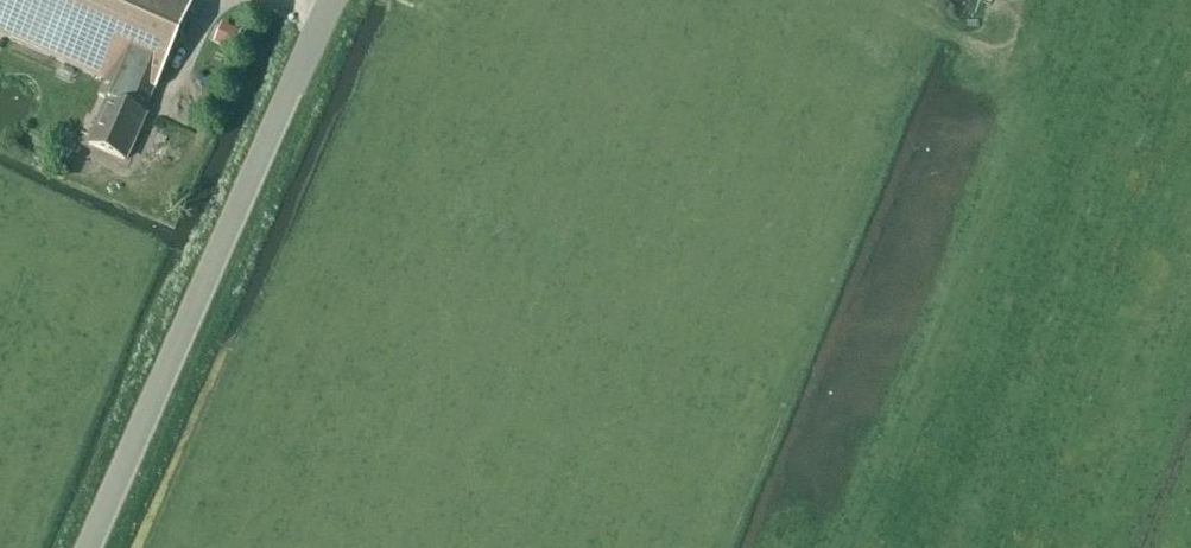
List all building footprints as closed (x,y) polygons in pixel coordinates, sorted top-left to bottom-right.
[(104,83),(97,96),(109,101),(89,145),(124,161),(145,115),(142,114),(154,88),(156,89),(196,0),(0,0),(0,37),(104,83)] [(236,45),(243,28),(222,19),(215,36),(236,45)]
